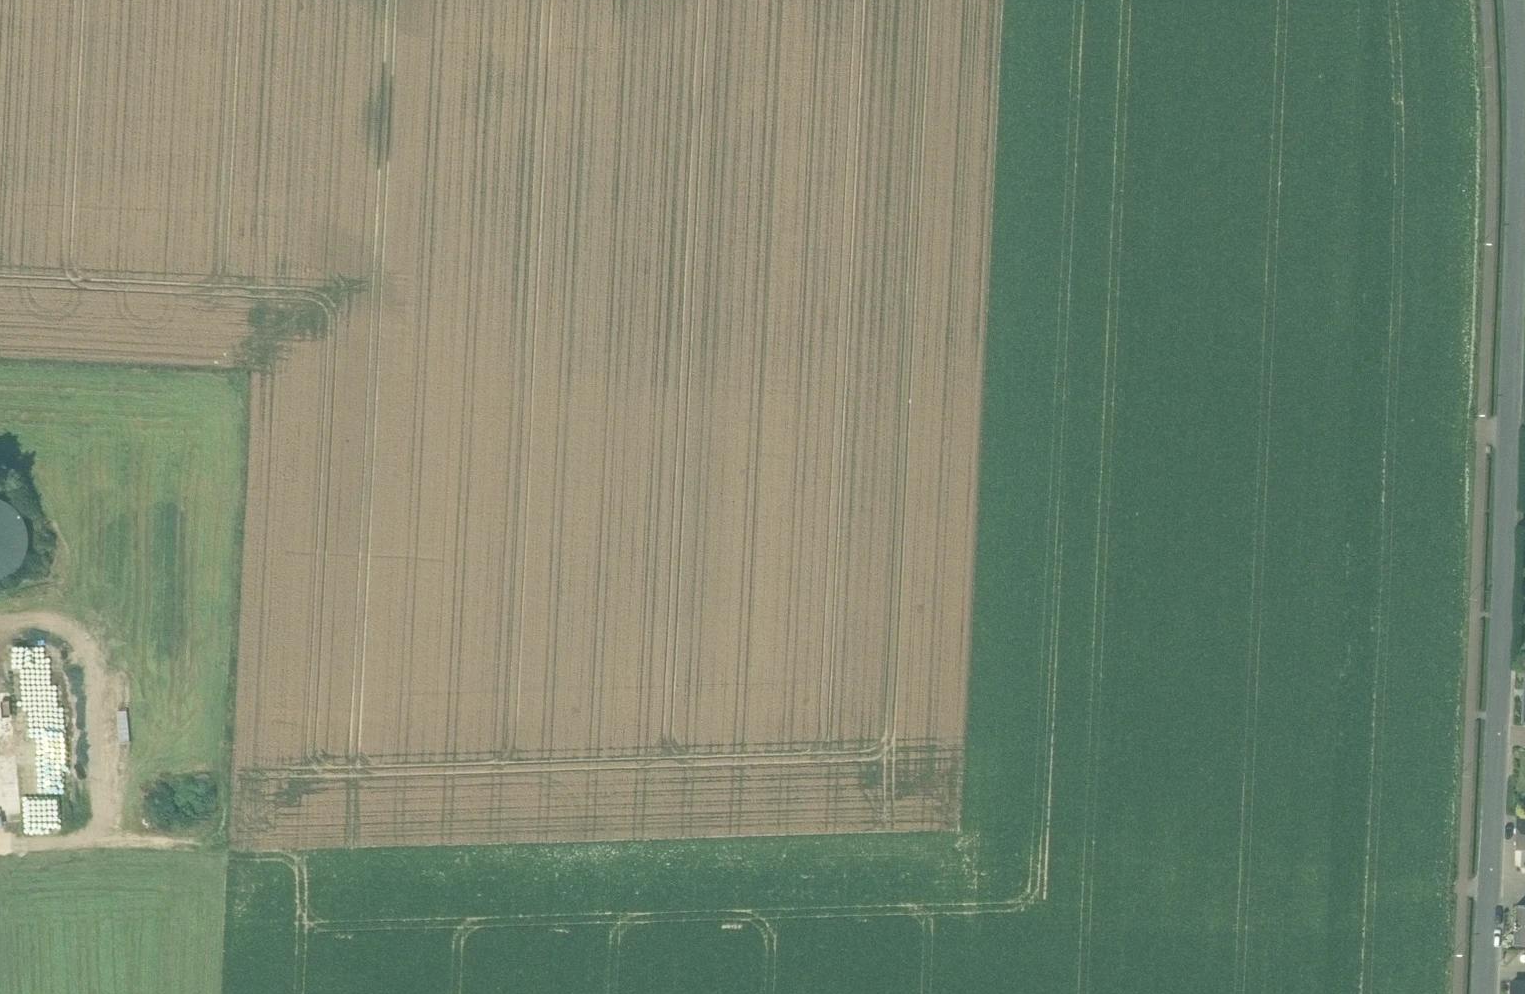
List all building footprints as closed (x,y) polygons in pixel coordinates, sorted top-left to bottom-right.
[(4,580),(15,572),(22,562),(27,550),(28,537),(25,525),(19,513),(10,504),(0,499),(0,581),(4,580)] [(1517,817),(1516,848),(1524,848),(1524,817),(1517,817)] [(1517,905),(1515,943),(1524,944),(1524,905),(1517,905)] [(1512,981),(1512,993),(1524,993),(1524,982),(1512,981)]
